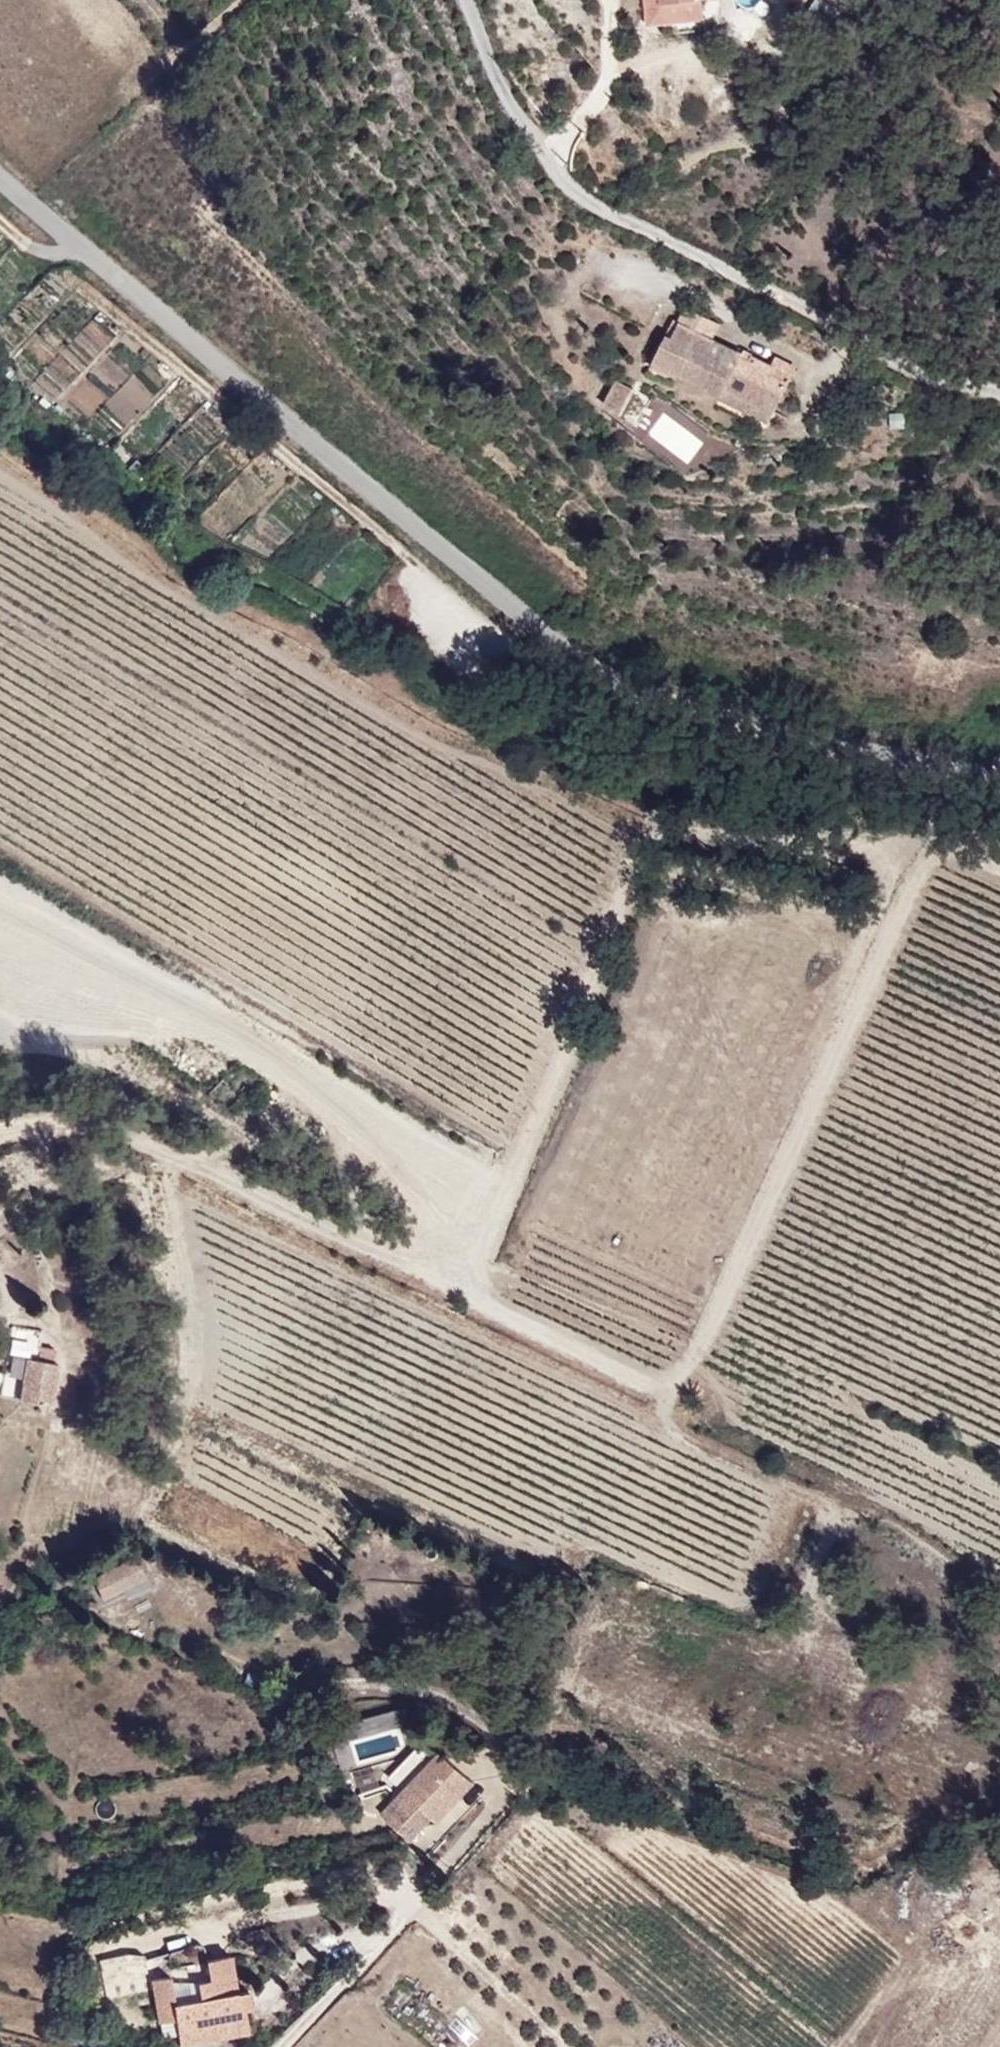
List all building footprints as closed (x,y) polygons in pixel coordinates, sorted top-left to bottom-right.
[(660,12),(717,9),(717,0),(659,0),(660,12)] [(664,365),(782,428),(810,372),(792,362),(787,370),(759,354),(756,359),(725,342),(733,329),(699,311),(684,340),(679,338),(664,365)] [(618,410),(634,419),(647,393),(631,385),(618,410)] [(59,1399),(67,1357),(34,1351),(26,1393),(59,1399)] [(90,1578),(101,1601),(144,1581),(133,1558),(90,1578)] [(338,1767),(413,1749),(403,1709),(329,1727),(338,1767)] [(443,1811),(479,1765),(446,1737),(410,1779),(414,1782),(395,1809),(416,1828),(411,1835),(432,1851),(448,1829),(429,1814),(435,1805),(443,1811)] [(246,2038),(241,2014),(247,2013),(242,1992),(233,1994),(226,1958),(201,1963),(205,1982),(191,1985),(194,2001),(168,2006),(163,1978),(143,1982),(153,2028),(170,2025),(175,2046),(203,2046),(246,2038)]
